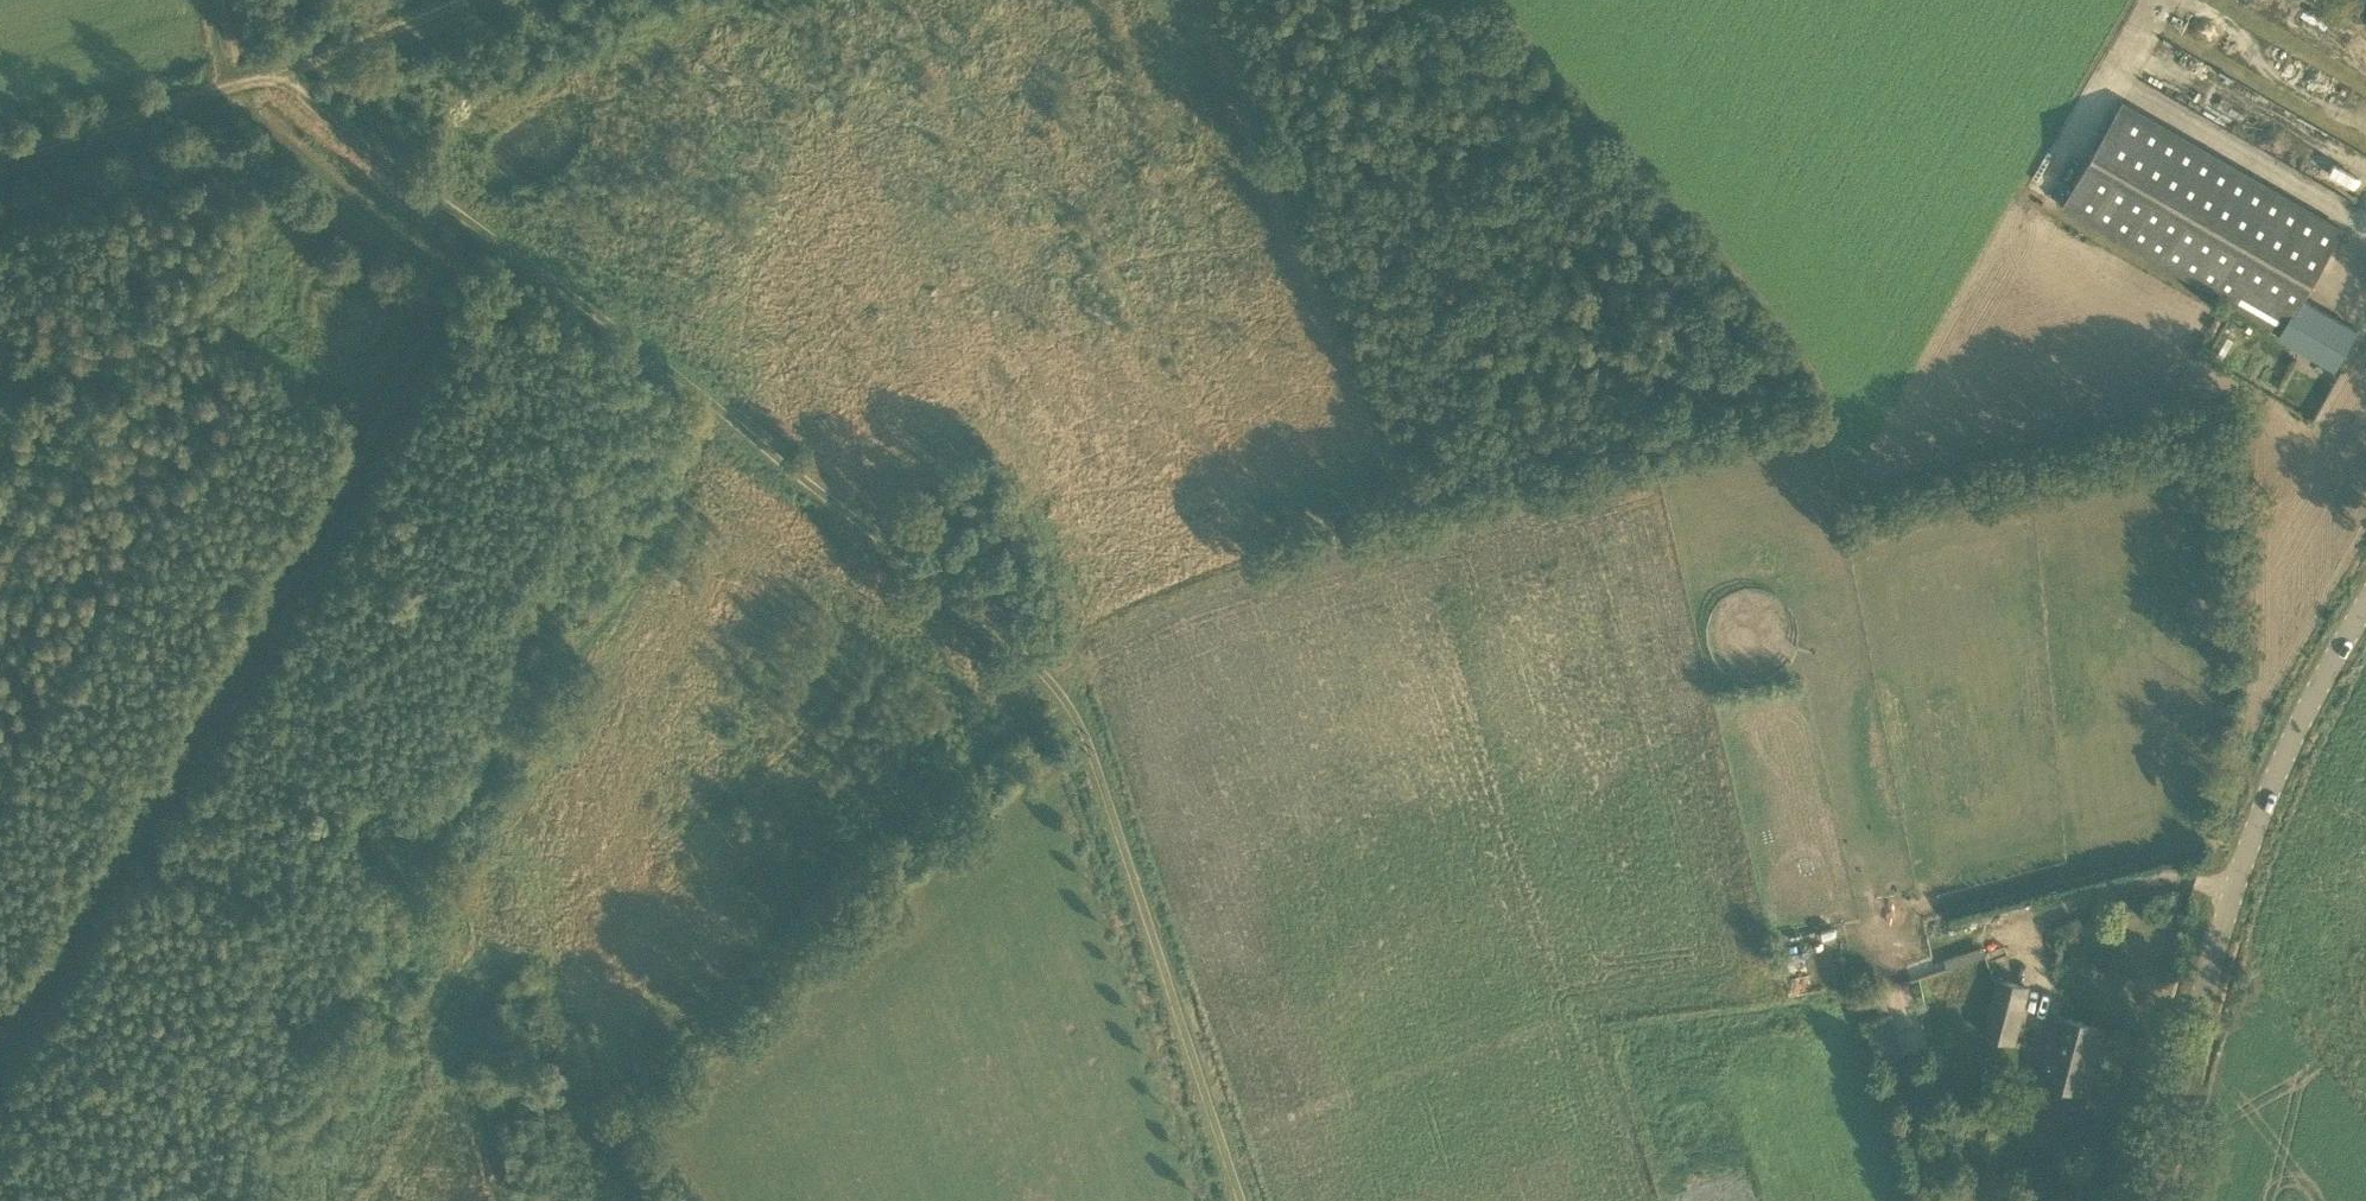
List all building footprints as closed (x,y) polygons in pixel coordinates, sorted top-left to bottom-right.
[(2156,32),(2141,53),(2151,60),(2166,39),(2156,32)] [(2357,330),(2302,298),(2342,228),(2123,102),(2063,206),(2264,321),(2281,331),(2278,336),(2335,368),(2357,330)] [(2013,1041),(2027,986),(2000,979),(1985,1034),(2013,1041)] [(2056,1121),(2065,1086),(2076,1089),(2085,1091),(2092,1066),(2103,1026),(2059,1014),(2042,1080),(2029,1076),(2019,1111),(2056,1121)]
